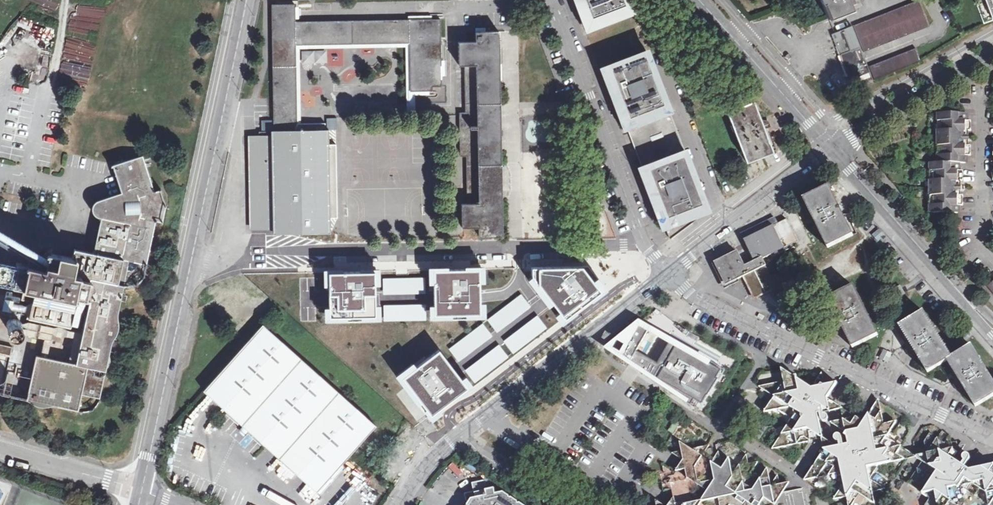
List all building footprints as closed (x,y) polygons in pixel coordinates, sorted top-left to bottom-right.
[(588,26),(630,10),(627,0),(578,0),(588,26)] [(849,8),(846,1),(850,0),(817,0),(818,3),(821,2),(826,16),(849,8)] [(984,23),(992,20),(992,0),(975,0),(984,23)] [(273,119),(273,131),(296,131),(295,46),(409,44),(409,20),(295,21),(294,12),(294,4),(272,4),(273,119)] [(921,5),(855,29),(865,55),(932,31),(921,5)] [(416,20),(409,20),(409,44),(409,92),(419,92),(432,91),(432,88),(441,88),(440,67),(440,20),(433,20),(416,20)] [(854,29),(833,37),(850,82),(871,74),(854,29)] [(498,76),(497,32),(475,32),(475,42),(458,42),(458,66),(463,66),(464,109),(464,113),(459,113),(459,115),(460,156),(464,156),(465,204),(460,204),(461,228),(478,227),(478,236),(504,236),(502,167),(500,110),(500,104),(498,76)] [(68,82),(86,84),(90,50),(79,49),(79,57),(64,55),(63,62),(78,63),(77,72),(69,71),(68,82)] [(923,67),(917,51),(870,68),(875,83),(923,67)] [(647,52),(604,68),(626,125),(668,109),(647,52)] [(752,102),(727,111),(746,160),(770,150),(762,130),(769,127),(768,124),(763,122),(760,123),(752,102)] [(626,125),(642,167),(685,151),(668,109),(626,125)] [(965,156),(970,156),(970,146),(967,146),(957,145),(958,131),(968,131),(969,131),(970,121),(965,121),(965,113),(937,113),(937,164),(957,164),(965,164),(965,156)] [(270,131),(258,131),(258,137),(250,137),(250,156),(250,176),(251,213),(251,229),(262,228),(273,228),(274,233),(327,232),(325,131),(296,131),(273,131),(270,131)] [(967,146),(968,131),(958,131),(957,145),(967,146)] [(642,167),(664,224),(697,211),(706,207),(685,151),(642,167)] [(90,300),(83,331),(82,339),(76,364),(69,362),(44,357),(36,355),(27,400),(53,406),(79,411),(82,394),(100,398),(110,353),(112,340),(120,302),(124,285),(125,286),(127,286),(129,286),(131,286),(132,286),(134,285),(136,285),(137,284),(140,281),(141,280),(143,277),(144,275),(146,264),(156,220),(162,222),(166,206),(161,189),(154,192),(143,156),(113,165),(120,189),(97,196),(94,198),(92,199),(91,200),(90,201),(89,203),(89,204),(88,206),(88,209),(89,212),(89,214),(90,216),(91,217),(92,218),(94,220),(97,222),(99,222),(100,222),(98,236),(94,253),(74,249),(72,258),(49,253),(46,264),(29,260),(28,265),(18,263),(13,286),(23,288),(21,297),(32,300),(29,316),(70,325),(75,297),(90,300)] [(957,171),(957,164),(937,164),(930,164),(929,206),(962,206),(963,196),(961,196),(950,195),(950,181),(961,182),(962,182),(963,171),(957,171)] [(961,196),(961,182),(950,181),(950,195),(961,196)] [(838,207),(828,188),(803,199),(827,247),(852,235),(842,215),(848,211),(847,209),(846,207),(841,205),(838,207)] [(697,211),(664,224),(670,239),(700,217),(697,211)] [(740,235),(743,241),(777,223),(774,218),(740,235)] [(782,312),(805,301),(791,273),(780,279),(777,274),(772,276),(763,259),(798,242),(786,219),(777,223),(743,241),(754,263),(744,268),(736,252),(714,264),(725,284),(742,276),(751,293),(756,297),(758,297),(771,290),(779,306),(782,312)] [(882,237),(877,230),(870,236),(876,243),(882,237)] [(0,261),(0,282),(10,284),(15,264),(0,261)] [(561,266),(531,268),(531,275),(564,318),(603,288),(588,266),(561,266)] [(433,270),(433,278),(434,319),(434,320),(479,319),(478,269),(455,269),(433,270)] [(350,272),(328,272),(329,323),(374,322),(374,321),(373,279),(373,271),(350,272)] [(424,279),(382,280),(383,292),(425,292),(424,279)] [(906,293),(901,285),(891,291),(896,299),(906,293)] [(878,334),(853,286),(827,299),(838,320),(832,323),(834,327),(836,330),(838,330),(842,328),(852,348),(878,334)] [(777,307),(779,306),(771,290),(758,297),(777,307)] [(21,298),(7,295),(5,302),(4,308),(21,312),(23,301),(21,298)] [(521,295),(488,321),(495,331),(529,305),(521,295)] [(425,307),(383,308),(383,320),(425,319),(425,307)] [(915,355),(926,374),(948,361),(952,358),(924,312),(899,327),(911,347),(906,350),(907,353),(908,356),(912,357),(915,355)] [(537,317),(504,343),(511,353),(545,328),(537,317)] [(18,319),(17,318),(16,318),(13,318),(12,318),(11,319),(9,320),(8,321),(7,323),(7,326),(7,327),(8,329),(8,330),(9,331),(10,332),(11,332),(13,333),(15,333),(16,333),(17,333),(19,332),(20,331),(20,330),(21,329),(22,328),(22,327),(22,326),(22,324),(22,323),(21,322),(21,321),(20,320),(19,319),(18,319)] [(49,332),(50,324),(17,318),(18,319),(19,319),(20,320),(21,321),(21,322),(22,323),(22,324),(22,326),(22,327),(22,328),(21,329),(20,330),(20,331),(19,332),(17,333),(16,333),(15,333),(40,337),(48,339),(49,332)] [(687,326),(678,322),(675,327),(684,331),(685,331),(687,326)] [(616,342),(606,349),(638,370),(691,405),(692,402),(694,400),(702,404),(707,396),(707,397),(710,393),(717,381),(716,380),(721,371),(702,361),(676,346),(664,368),(657,364),(636,352),(648,330),(649,328),(645,326),(639,323),(631,330),(633,331),(624,346),(616,342)] [(82,339),(83,331),(50,324),(49,332),(74,337),(82,339)] [(375,428),(261,325),(201,392),(208,398),(269,452),(316,494),(347,460),(375,428)] [(483,325),(449,350),(457,360),(490,335),(483,325)] [(40,337),(36,355),(44,357),(48,339),(40,337)] [(76,364),(82,339),(74,337),(69,362),(76,364)] [(657,364),(664,368),(676,346),(670,342),(657,364)] [(10,346),(0,344),(0,354),(8,356),(10,346)] [(499,346),(466,372),(473,382),(507,356),(499,346)] [(948,361),(960,382),(955,385),(956,387),(957,390),(961,390),(964,388),(976,407),(992,397),(992,384),(971,348),(952,358),(948,361)] [(438,350),(402,378),(430,415),(466,387),(438,350)] [(892,354),(884,350),(881,358),(889,361),(892,354)] [(761,385),(779,380),(776,370),(758,375),(761,385)] [(824,413),(830,412),(827,397),(826,392),(825,387),(816,381),(811,388),(802,383),(792,377),(782,370),(783,382),(759,388),(773,398),(765,413),(778,411),(792,420),(773,450),(797,446),(810,443),(820,425),(818,415),(820,415),(821,421),(822,422),(824,422),(826,422),(828,420),(827,418),(826,416),(825,416),(825,415),(824,413)] [(699,410),(702,404),(694,400),(692,402),(691,405),(692,406),(699,410)] [(902,447),(887,437),(892,429),(884,424),(880,406),(880,404),(876,403),(864,421),(848,411),(844,412),(845,423),(844,423),(848,445),(844,445),(843,439),(842,438),(841,437),(839,436),(837,437),(836,438),(836,440),(837,443),(839,444),(839,446),(824,450),(807,478),(810,480),(830,476),(844,485),(837,496),(840,499),(848,498),(849,504),(875,504),(876,504),(873,501),(872,497),(874,496),(873,492),(883,490),(882,485),(870,479),(879,465),(892,463),(902,447)] [(617,412),(607,422),(613,428),(623,417),(617,412)] [(931,433),(925,442),(927,453),(916,456),(923,461),(908,483),(931,498),(926,504),(927,504),(966,504),(966,503),(963,501),(969,490),(976,495),(981,488),(988,492),(991,504),(992,502),(992,472),(984,466),(982,467),(972,469),(967,466),(971,459),(971,458),(971,456),(970,455),(968,454),(966,454),(964,455),(963,457),(963,459),(964,461),(962,463),(956,460),(962,452),(960,452),(959,448),(956,447),(957,440),(954,440),(952,435),(943,430),(938,437),(931,433)] [(694,452),(679,443),(681,453),(671,454),(694,469),(709,447),(695,449),(694,452)] [(747,503),(749,504),(761,504),(764,499),(772,504),(775,504),(779,499),(776,497),(780,491),(777,476),(771,487),(751,474),(757,464),(748,465),(746,456),(738,468),(731,469),(729,459),(721,471),(710,464),(714,481),(697,486),(707,492),(701,504),(719,499),(720,504),(746,504),(747,503)] [(452,462),(448,467),(457,477),(462,472),(452,462)] [(520,503),(517,503),(517,501),(511,497),(509,498),(509,495),(503,492),(496,493),(494,488),(486,489),(484,480),(472,482),(474,491),(465,493),(466,500),(470,502),(468,504),(524,504),(520,503)]
